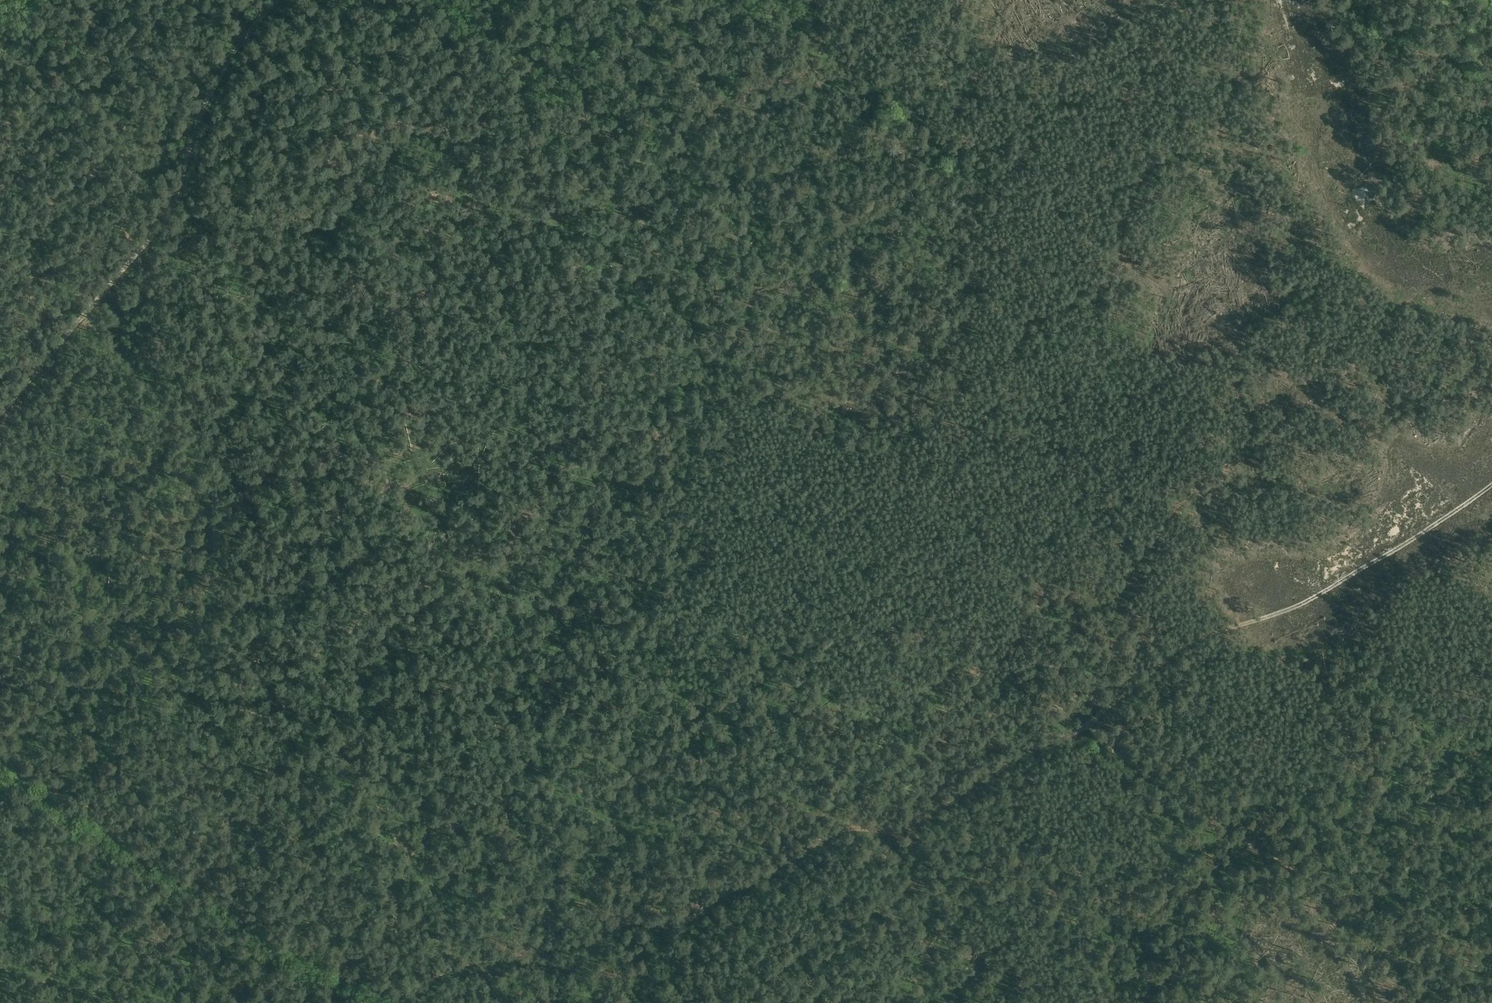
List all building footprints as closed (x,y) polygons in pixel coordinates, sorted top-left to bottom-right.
[(630,772),(633,778),(640,776),(638,769),(630,772)]
